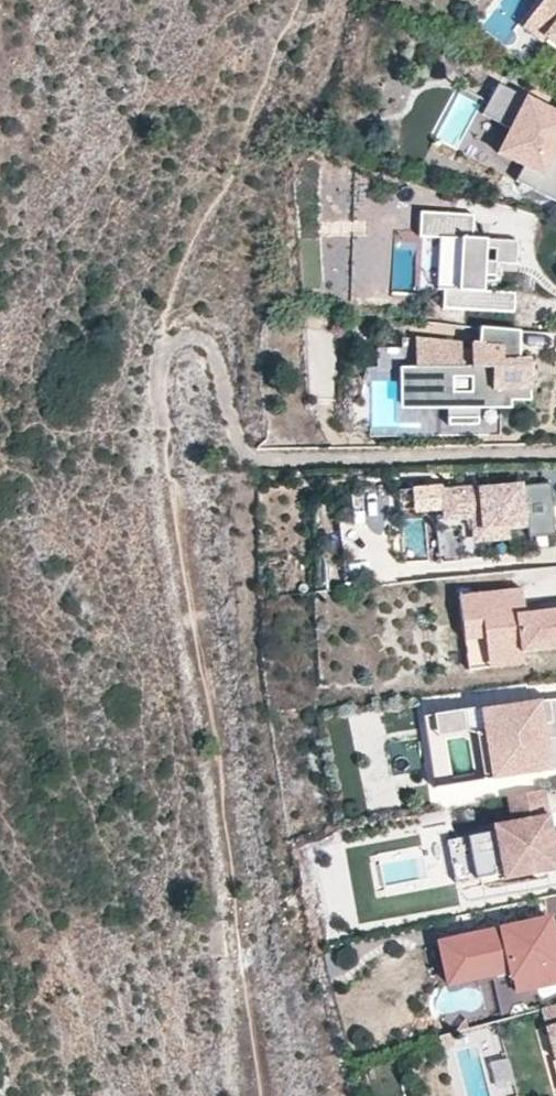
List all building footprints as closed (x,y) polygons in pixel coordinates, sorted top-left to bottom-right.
[(541,5),(555,17),(555,0),(544,0),(541,5)] [(541,5),(523,27),(541,42),(555,53),(555,45),(545,37),(555,23),(555,17),(541,5)] [(545,37),(555,45),(555,23),(545,37)] [(555,113),(497,84),(481,114),(510,129),(498,153),(523,166),(516,181),(555,202),(555,111),(555,113)] [(494,276),(495,264),(502,264),(515,265),(516,242),(471,239),(472,216),(418,213),(418,233),(438,234),(436,285),(442,286),(442,310),(513,313),(514,293),(483,292),(483,276),(494,276)] [(523,382),(523,366),(519,366),(519,331),(480,329),(479,345),(471,345),(471,351),(462,351),(461,344),(418,341),(418,369),(415,369),(416,402),(448,401),(449,425),(479,425),(478,401),(531,399),(530,382),(523,382)] [(416,402),(415,369),(400,370),(401,402),(416,402)] [(442,493),(442,487),(399,492),(401,512),(434,508),(444,507),(442,493)] [(524,526),(520,487),(481,491),(481,489),(442,493),(444,507),(445,520),(459,519),(483,516),(485,540),(509,538),(509,528),(524,526)] [(444,507),(434,508),(436,521),(445,520),(444,507)] [(483,516),(459,519),(461,530),(464,560),(487,558),(485,540),(483,516)] [(445,520),(436,521),(437,533),(461,530),(459,519),(445,520)] [(439,560),(460,558),(458,532),(437,534),(439,560)] [(459,597),(462,623),(483,620),(488,657),(555,648),(555,610),(525,614),(522,589),(459,597)] [(483,620),(462,623),(467,660),(488,657),(483,620)] [(522,653),(488,657),(489,668),(523,663),(522,653)] [(483,710),(492,778),(550,770),(548,752),(540,753),(538,741),(546,740),(555,738),(555,700),(483,710)] [(476,732),(483,706),(435,713),(438,734),(467,731),(476,732)] [(483,710),(483,706),(476,732),(482,779),(492,778),(483,710)] [(548,752),(546,740),(538,741),(540,753),(548,752)] [(395,807),(388,765),(361,769),(368,811),(395,807)] [(434,786),(439,807),(482,797),(477,776),(434,786)] [(508,796),(512,822),(494,825),(495,831),(447,840),(455,883),(503,874),(504,879),(555,869),(555,855),(543,789),(508,796)] [(545,916),(555,916),(555,894),(543,894),(545,916)] [(555,945),(549,917),(458,938),(468,979),(511,970),(512,976),(533,972),(536,986),(555,981),(555,945)] [(468,979),(458,938),(439,942),(449,984),(468,979)] [(536,986),(533,972),(512,976),(516,990),(536,986)] [(541,1009),(555,1060),(555,1005),(541,1009)] [(492,1083),(509,1085),(512,1060),(494,1058),(492,1083)]
